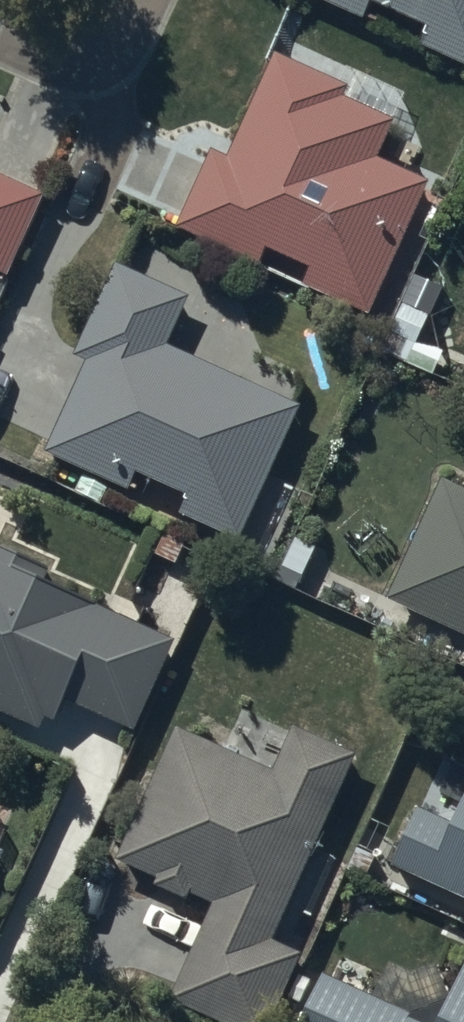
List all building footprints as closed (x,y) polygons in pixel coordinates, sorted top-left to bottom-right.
[(463,73),(463,0),(305,0),(463,73)] [(437,327),(407,312),(455,211),(431,200),(434,193),(383,169),(414,105),(306,54),(297,74),(280,65),(231,166),(218,159),(180,238),(368,327),(370,324),(392,335),(390,339),(424,355),(437,327)] [(48,200),(0,180),(0,280),(11,285),(48,200)] [(194,311),(120,276),(77,368),(90,375),(48,463),(133,503),(141,486),(189,509),(182,525),(241,553),(304,420),(172,357),(194,311)] [(447,491),(392,610),(463,644),(463,499),(447,491)] [(178,653),(49,595),(55,583),(0,559),(0,720),(43,739),(47,728),(56,732),(67,708),(138,740),(178,653)] [(171,1006),(203,1021),(278,1021),(349,877),(313,859),(357,769),(295,738),(291,746),(242,722),(225,756),(178,733),(119,867),(157,884),(154,892),(187,907),(190,901),(214,911),(171,1006)] [(462,840),(425,823),(400,880),(463,908),(463,835),(462,840)] [(9,866),(0,862),(0,885),(9,866)] [(330,983),(310,1021),(410,1021),(330,983)] [(452,1012),(422,1021),(463,1021),(463,985),(452,1012)]
